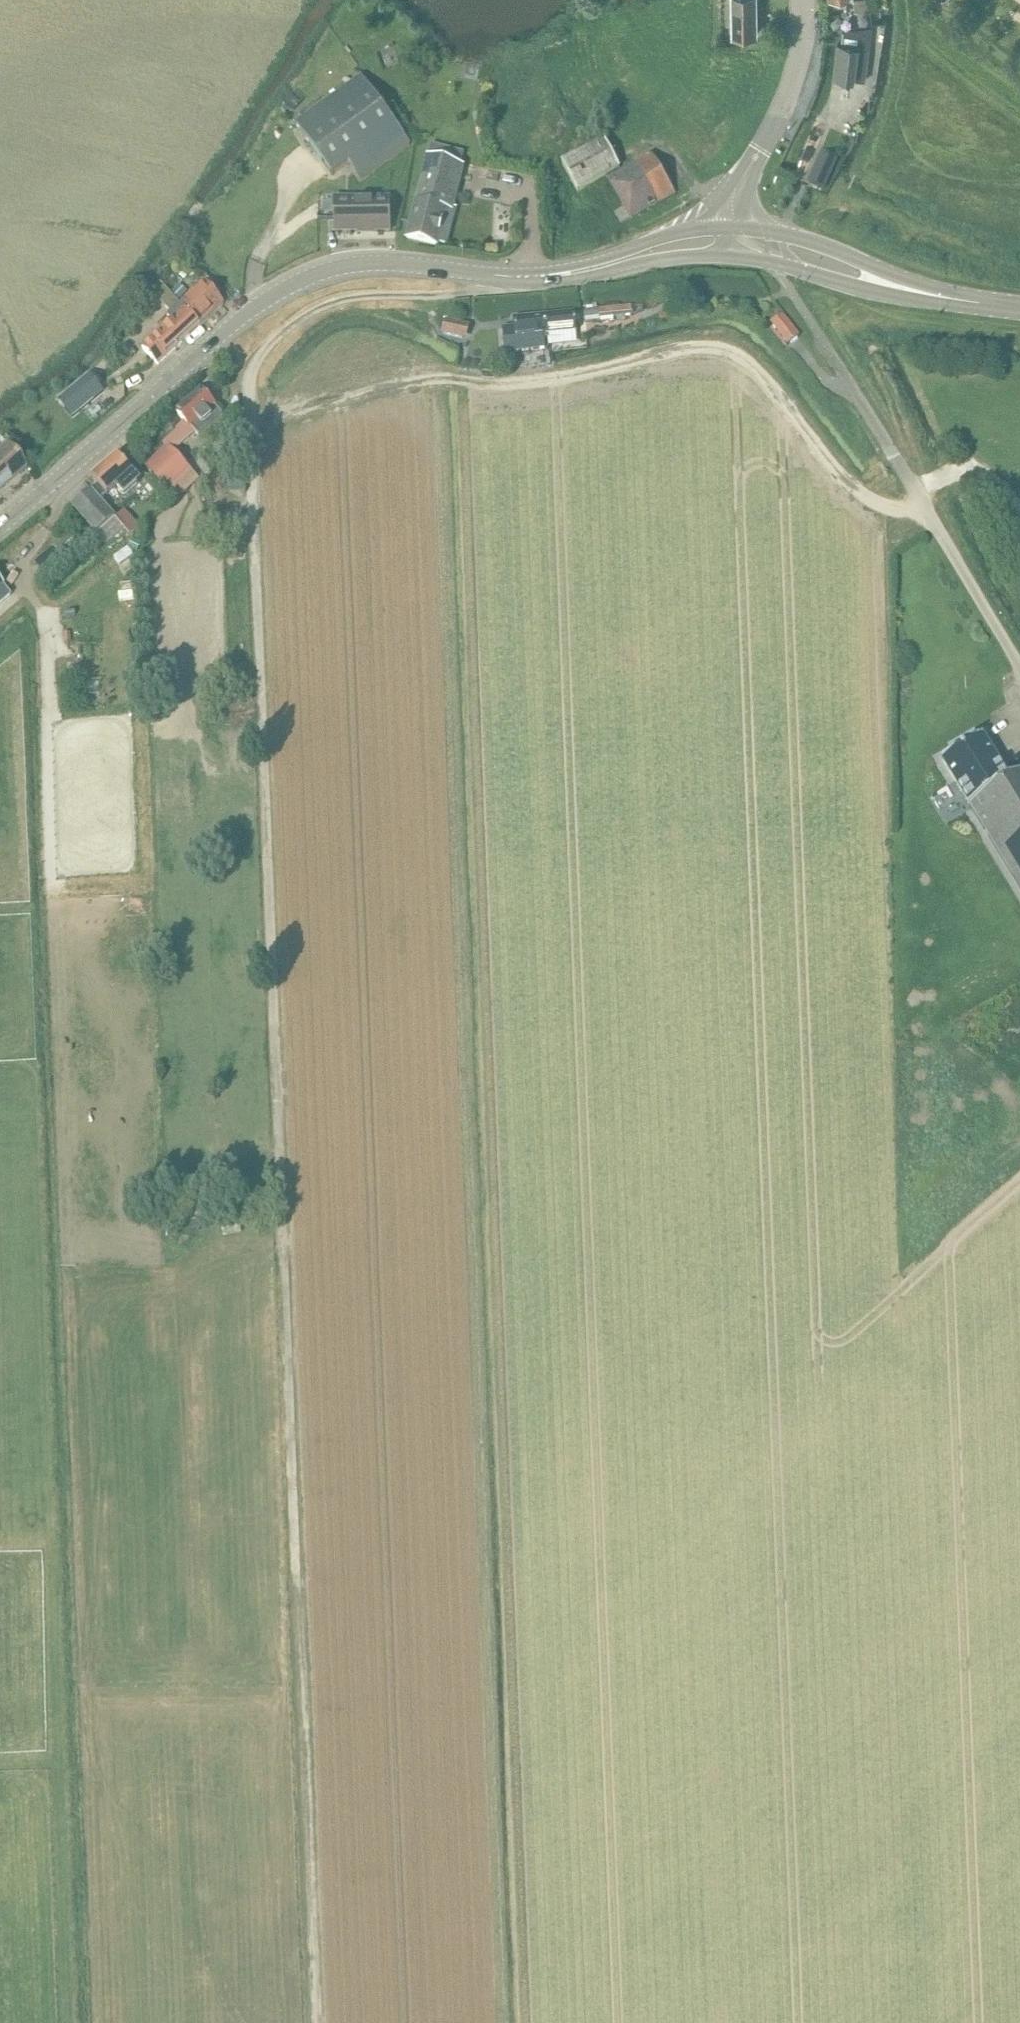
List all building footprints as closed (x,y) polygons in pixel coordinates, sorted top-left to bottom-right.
[(757,0),(732,0),(732,33),(757,33),(757,0)] [(855,10),(878,7),(877,0),(854,0),(855,10)] [(838,43),(833,76),(839,77),(855,79),(863,80),(868,48),(870,26),(843,30),(841,44),(838,43)] [(349,163),(361,179),(411,144),(362,77),(296,124),(313,148),(333,174),(349,163)] [(826,143),(835,148),(843,130),(834,126),(826,143)] [(620,169),(604,140),(562,163),(578,192),(620,169)] [(651,152),(607,177),(624,208),(614,214),(620,224),(630,218),(674,194),(652,155),(651,152)] [(822,152),(808,184),(824,191),(838,160),(822,152)] [(407,234),(407,237),(439,245),(441,241),(449,209),(452,210),(452,207),(463,166),(461,166),(429,157),(428,157),(416,201),(407,234)] [(334,198),(334,233),(391,233),(391,197),(334,198)] [(180,284),(171,293),(179,300),(187,291),(180,284)] [(184,304),(182,305),(201,326),(202,324),(225,304),(206,284),(184,304)] [(170,293),(160,302),(169,312),(179,303),(170,293)] [(586,322),(600,320),(600,319),(634,316),(633,304),(584,310),(586,322)] [(172,322),(144,348),(159,364),(201,326),(182,305),(168,318),(172,322)] [(545,313),(547,334),(577,331),(575,310),(545,313)] [(544,348),(543,335),(547,334),(545,313),(515,316),(516,326),(504,327),(506,352),(544,348)] [(783,314),(771,322),(788,345),(800,336),(797,333),(783,314)] [(444,319),(441,335),(463,339),(466,324),(444,319)] [(514,372),(515,381),(530,379),(529,370),(514,372)] [(67,397),(60,403),(73,417),(74,418),(80,413),(83,410),(101,395),(104,392),(91,376),(67,397)] [(199,435),(222,415),(215,407),(217,405),(201,388),(175,410),(191,428),(192,427),(199,435)] [(9,482),(25,469),(20,463),(7,448),(10,446),(0,433),(0,490),(9,482)] [(199,478),(169,443),(145,464),(175,499),(199,478)] [(90,489),(73,504),(98,533),(115,518),(109,511),(100,500),(116,486),(124,494),(140,480),(118,454),(92,477),(97,484),(91,489),(90,489)] [(133,519),(124,527),(132,537),(141,529),(133,519)] [(984,734),(942,758),(1019,889),(1019,773),(1010,779),(984,734)]
